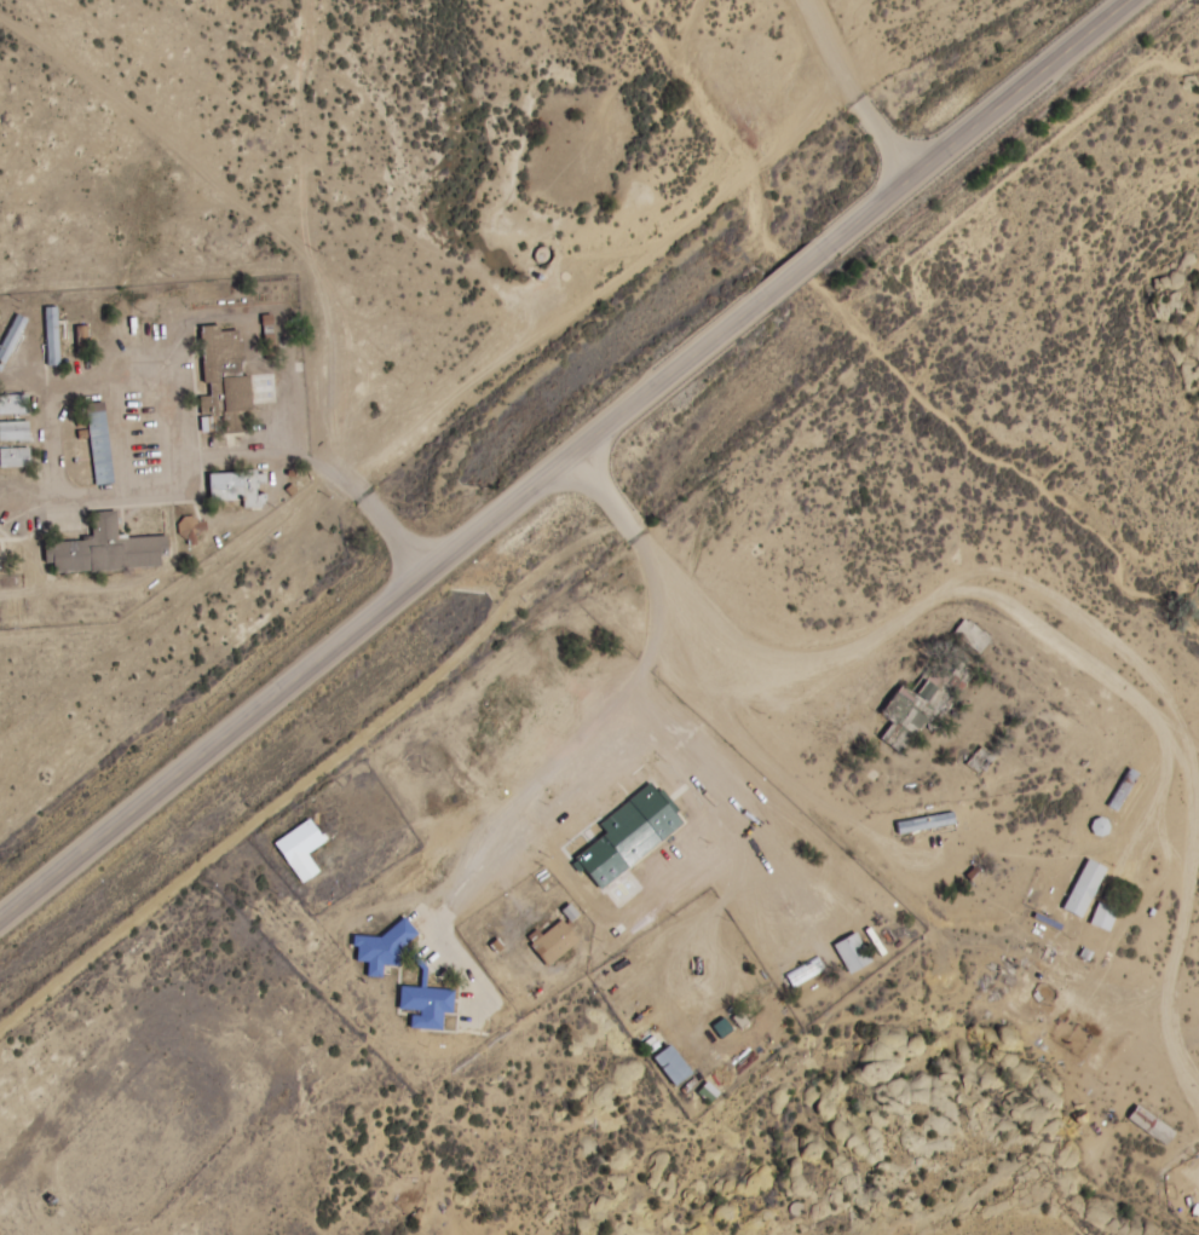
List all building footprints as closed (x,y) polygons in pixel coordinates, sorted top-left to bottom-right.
[(60,366),(59,307),(46,307),(46,366),(60,366)] [(18,314),(0,347),(0,371),(1,372),(29,321),(18,314)] [(204,326),(205,396),(201,397),(202,416),(225,416),(226,433),(254,432),(253,378),(244,378),(243,331),(222,331),(222,326),(204,326)] [(89,348),(89,327),(78,327),(78,348),(89,348)] [(0,395),(0,414),(28,414),(28,395),(0,395)] [(87,404),(95,485),(114,484),(107,402),(87,404)] [(30,440),(30,422),(0,422),(0,440),(30,440)] [(30,449),(0,449),(0,462),(30,462),(30,449)] [(245,508),(260,508),(259,472),(211,473),(212,502),(245,501),(245,508)] [(167,569),(165,536),(119,538),(118,512),(93,513),(93,541),(46,542),(47,563),(54,563),(55,573),(167,569)] [(961,645),(960,652),(984,656),(988,630),(957,625),(954,644),(961,645)] [(883,716),(893,722),(881,742),(903,754),(922,720),(937,728),(957,693),(946,686),(954,672),(943,666),(935,680),(923,673),(913,692),(901,685),(883,716)] [(597,823),(605,834),(573,857),(598,891),(683,826),(651,783),(597,823)] [(954,826),(953,815),(894,822),(895,833),(954,826)] [(320,872),(308,854),(326,842),(310,819),(273,843),(302,885),(320,872)] [(1054,919),(1064,923),(1081,884),(1072,879),(1054,919)] [(525,938),(548,967),(579,942),(561,918),(539,936),(535,930),(525,938)] [(385,939),(357,936),(354,961),(368,962),(367,976),(382,978),(383,965),(404,967),(409,924),(387,922),(385,939)] [(846,975),(870,963),(855,933),(831,944),(846,975)] [(453,990),(399,987),(398,1013),(411,1013),(410,1029),(441,1030),(442,1013),(452,1013),(453,990)] [(673,1088),(691,1075),(670,1045),(652,1059),(673,1088)] [(1127,1120),(1164,1148),(1174,1135),(1138,1106),(1127,1120)]
